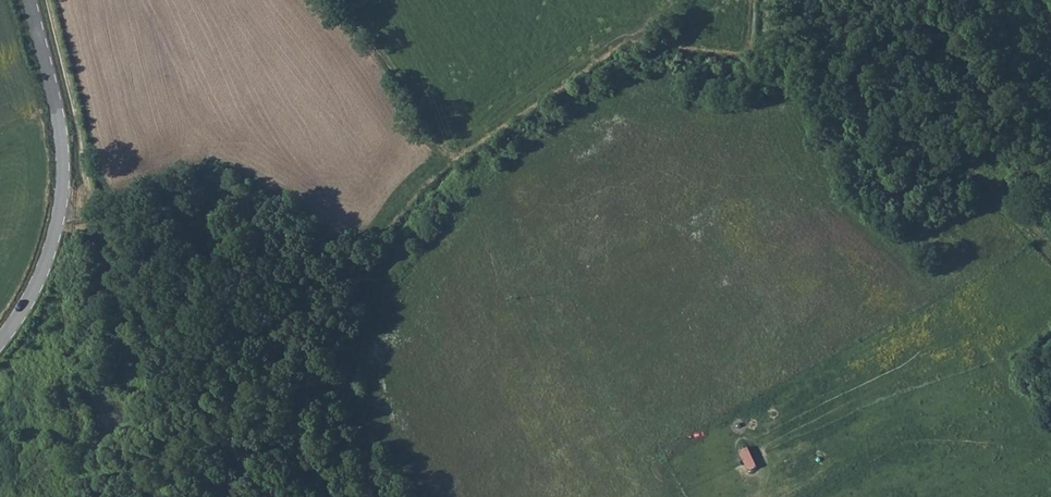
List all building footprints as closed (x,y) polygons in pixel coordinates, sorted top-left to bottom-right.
[(740,450),(750,470),(759,465),(749,445),(740,450)]
